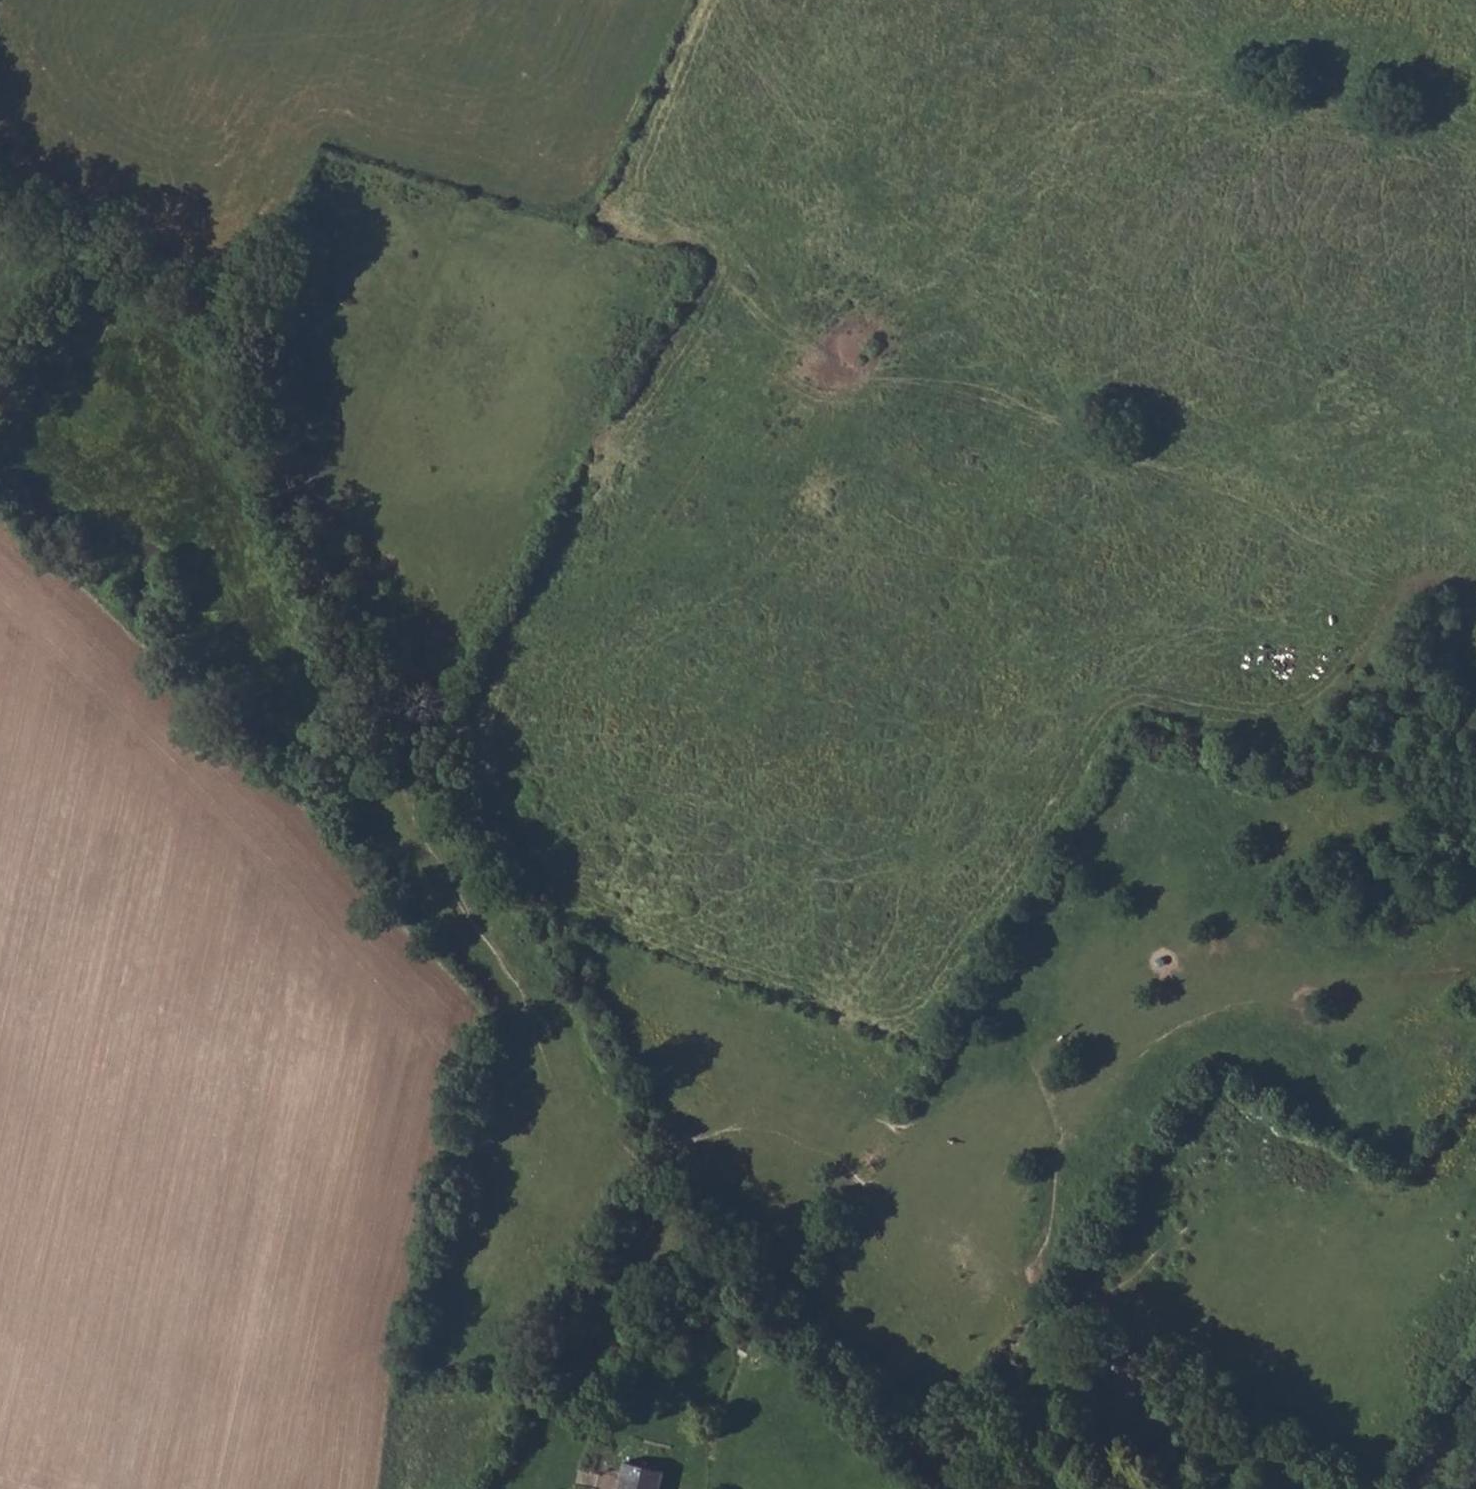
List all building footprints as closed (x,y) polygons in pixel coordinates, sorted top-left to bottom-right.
[(662,1482),(672,1485),(674,1471),(627,1460),(621,1488),(660,1488),(662,1482)]
